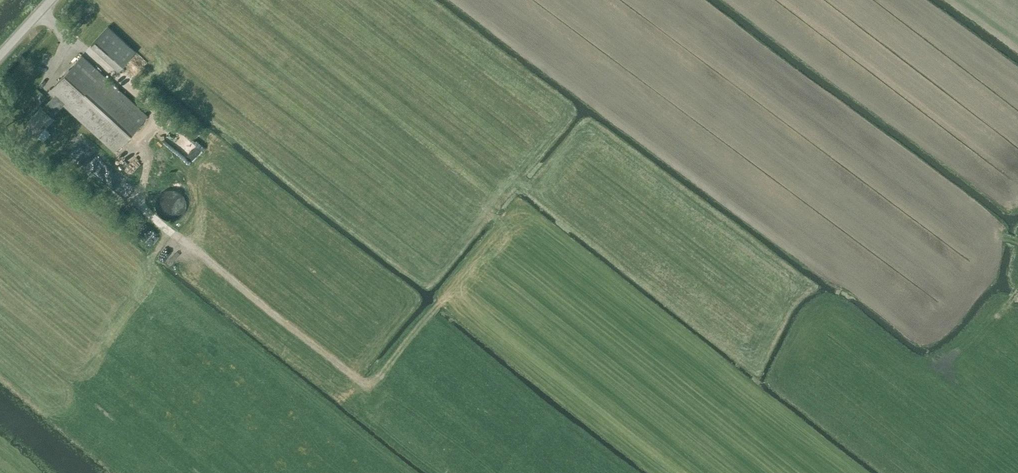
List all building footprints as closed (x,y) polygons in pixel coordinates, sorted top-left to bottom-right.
[(118,70),(135,52),(108,27),(91,45),(118,70)] [(147,116),(82,55),(49,92),(53,96),(43,108),(42,107),(25,125),(36,136),(53,118),(52,117),(63,105),(114,152),(147,116)] [(169,220),(171,220),(172,220),(174,220),(176,220),(177,219),(178,219),(179,218),(181,217),(182,216),(183,215),(183,214),(184,213),(185,212),(185,211),(186,210),(186,209),(186,207),(186,206),(186,205),(186,203),(186,202),(186,201),(186,200),(185,199),(185,198),(184,197),(183,196),(183,195),(182,194),(180,193),(179,191),(177,190),(175,190),(173,189),(171,189),(169,189),(167,190),(165,190),(163,191),(162,192),(160,193),(159,195),(158,196),(157,198),(156,199),(156,200),(156,201),(155,202),(155,203),(155,204),(155,205),(155,207),(155,208),(156,209),(156,210),(156,211),(157,212),(157,213),(158,214),(160,216),(161,217),(162,217),(163,219),(165,220),(167,220),(169,220)]
